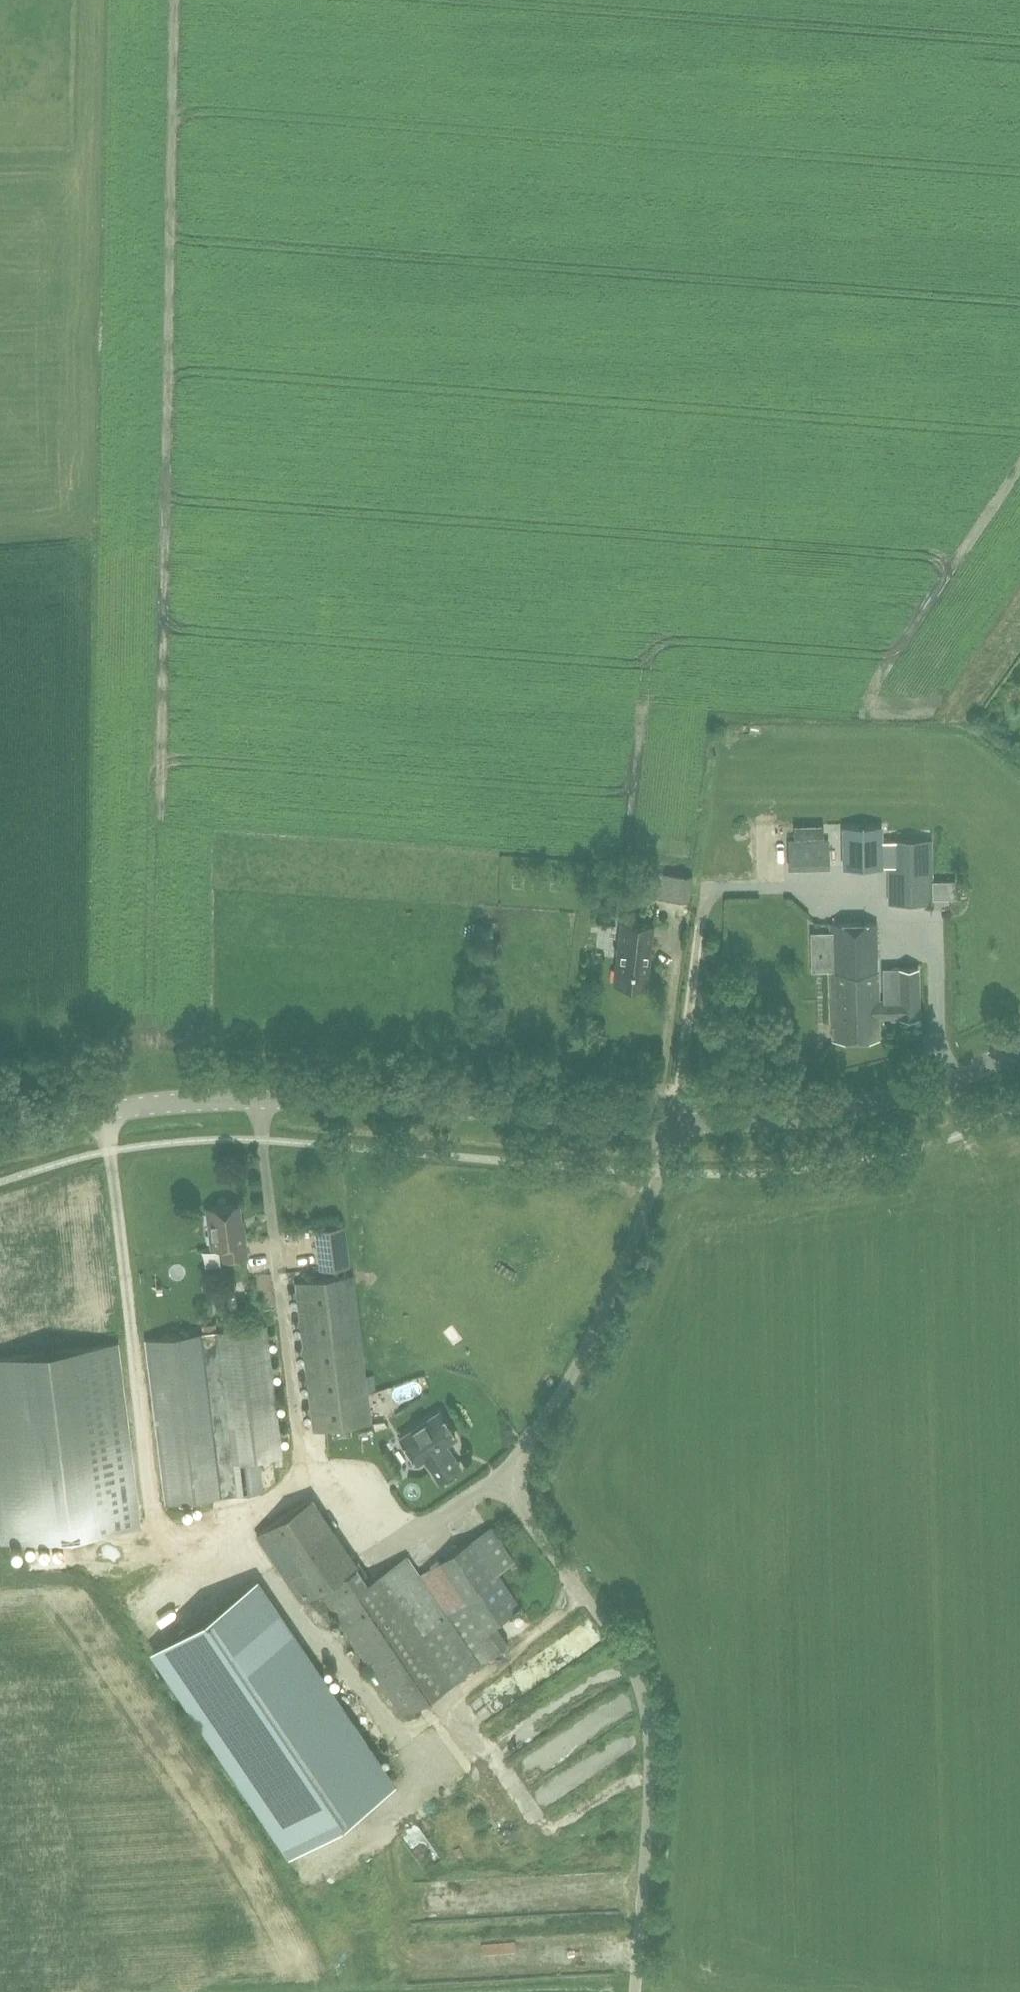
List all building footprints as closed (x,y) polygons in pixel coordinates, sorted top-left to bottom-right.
[(866,901),(867,838),(849,838),(848,901),(866,901)] [(889,840),(890,902),(932,901),(932,899),(932,881),(931,839),(889,840)] [(692,876),(654,872),(651,896),(689,901),(692,876)] [(646,987),(653,925),(620,922),(613,983),(646,987)] [(898,968),(898,969),(883,969),(884,999),(878,1000),(877,922),(831,923),(833,1039),(879,1038),(879,1017),(899,1016),(899,1017),(920,1016),(919,968),(898,968)] [(491,927),(474,925),(472,941),(489,943),(491,927)] [(745,977),(729,976),(729,989),(744,990),(745,977)] [(742,995),(726,995),(726,1008),(742,1009),(742,995)] [(207,1208),(212,1248),(220,1247),(221,1259),(246,1256),(243,1229),(241,1229),(238,1204),(207,1208)] [(328,1268),(351,1265),(347,1226),(323,1228),(328,1268)] [(353,1276),(295,1283),(313,1430),(371,1423),(353,1276)] [(259,1299),(247,1300),(249,1314),(260,1313),(259,1299)] [(280,1456),(264,1325),(145,1339),(165,1502),(262,1491),(258,1458),(280,1456)] [(1,1542),(139,1525),(117,1343),(0,1357),(0,1537),(1,1542)] [(438,1412),(400,1438),(417,1463),(424,1459),(439,1482),(460,1468),(445,1445),(455,1438),(438,1412)] [(302,1602),(352,1568),(318,1517),(317,1518),(305,1501),(256,1535),(302,1602)] [(353,1569),(352,1568),(302,1602),(319,1591),(402,1715),(507,1644),(494,1624),(520,1606),(498,1572),(514,1561),(491,1526),(441,1560),(420,1573),(407,1554),(379,1574),(367,1581),(357,1566),(353,1569)] [(257,1578),(149,1650),(288,1856),(396,1783),(257,1578)] [(582,1710),(591,1705),(582,1687),(573,1691),(582,1710)] [(622,1741),(585,1762),(595,1779),(632,1757),(622,1741)] [(488,1779),(471,1783),(475,1803),(492,1799),(488,1779)] [(503,1830),(515,1810),(500,1802),(489,1822),(503,1830)]
